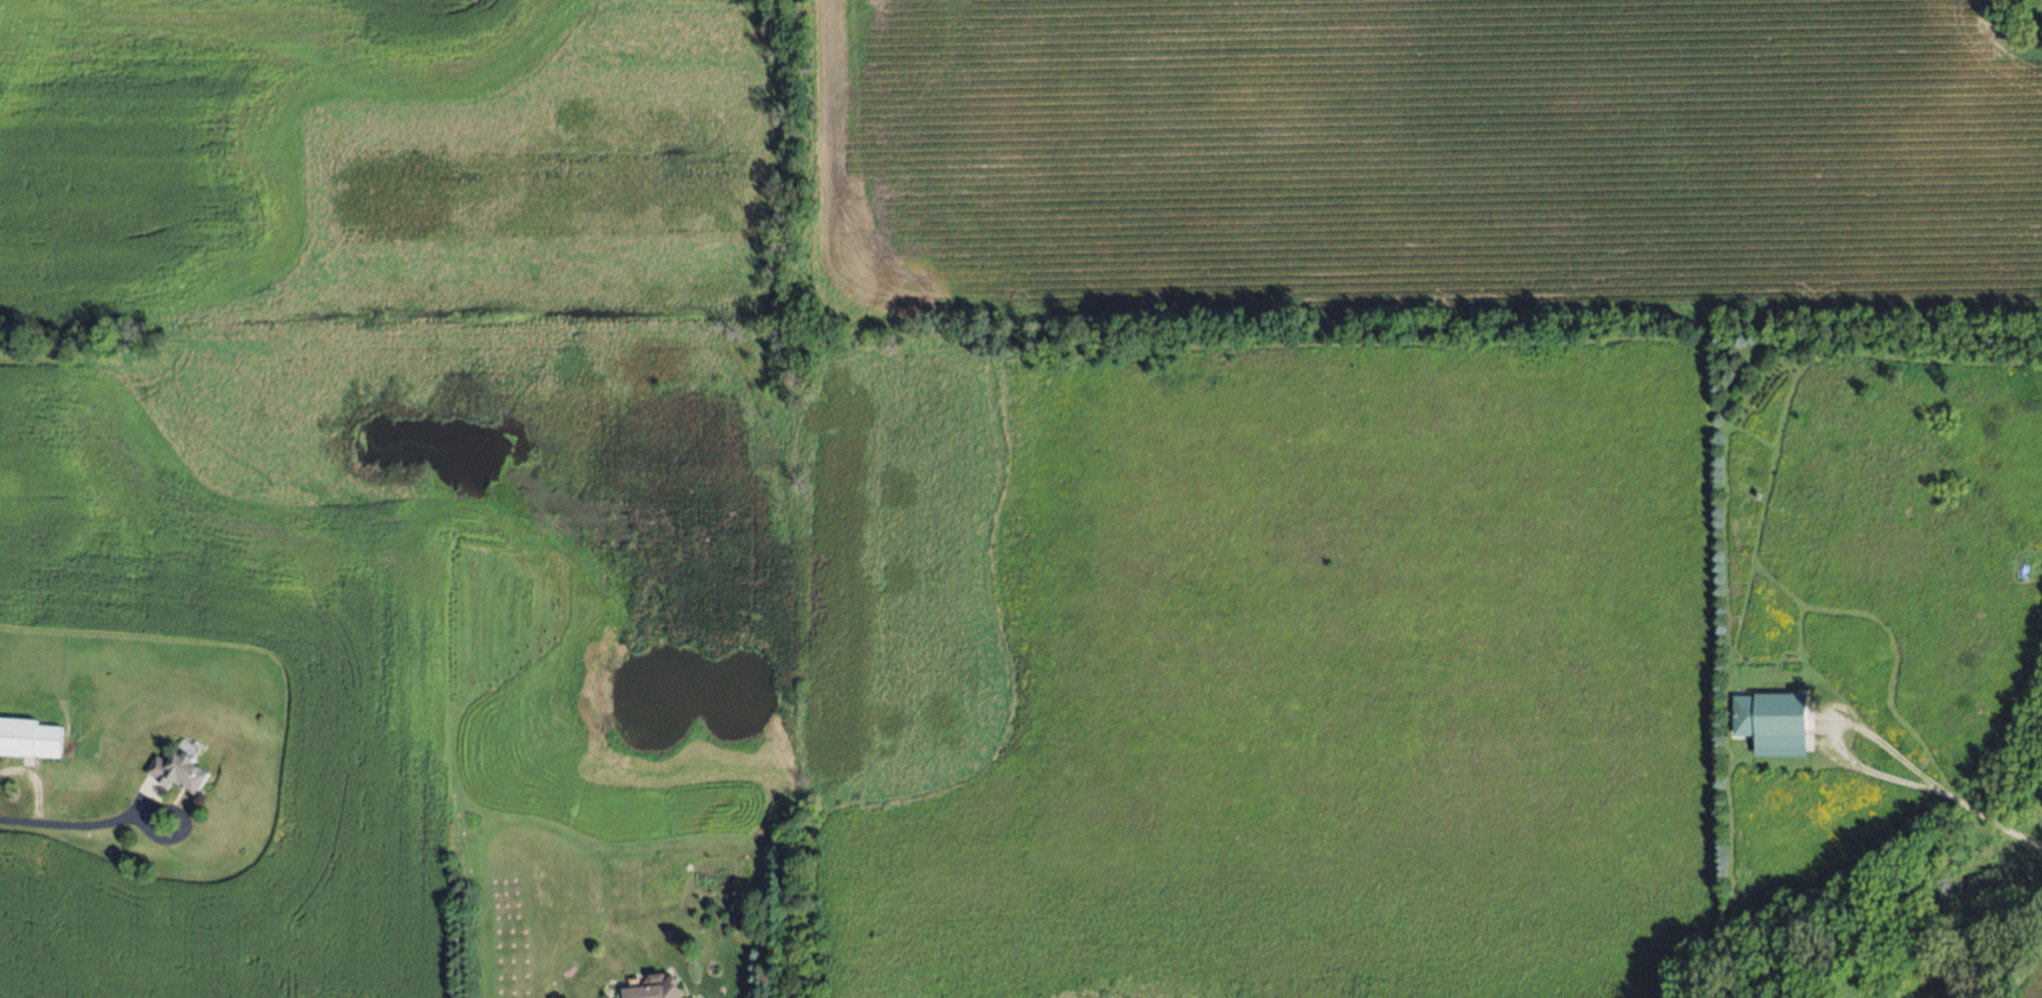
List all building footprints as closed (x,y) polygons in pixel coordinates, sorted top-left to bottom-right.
[(1754,757),(1806,757),(1805,695),(1732,695),(1732,737),(1754,736),(1754,757)] [(62,755),(0,751),(0,714),(40,717),(39,723),(65,725),(62,755)] [(208,771),(195,795),(173,782),(170,787),(146,773),(157,755),(170,762),(176,752),(182,755),(185,750),(197,757),(193,763),(208,771)] [(673,990),(683,997),(623,997),(622,987),(663,983),(671,973),(680,980),(673,990)]
